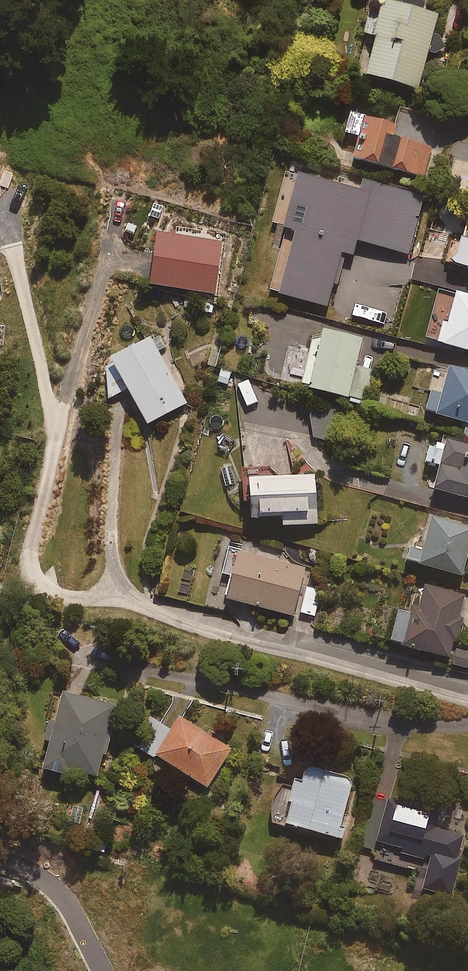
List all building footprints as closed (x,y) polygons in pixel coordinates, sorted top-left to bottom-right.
[(434,10),(395,0),(374,0),(366,31),(370,32),(357,79),(366,81),(369,72),(413,84),(420,61),(443,42),(430,25),(434,10)] [(394,121),(352,109),(345,131),(354,134),(348,155),(421,176),(430,145),(391,133),(394,121)] [(464,231),(459,245),(455,244),(449,263),(467,268),(467,232),(464,231)] [(370,261),(369,274),(408,277),(409,263),(370,261)] [(451,290),(438,341),(467,349),(467,295),(451,290)] [(358,335),(315,325),(301,384),(362,399),(370,369),(351,364),(358,335)] [(160,335),(150,340),(146,333),(100,357),(104,396),(123,387),(142,422),(182,401),(156,353),(167,347),(160,335)] [(462,420),(458,431),(467,434),(467,370),(445,363),(437,390),(427,387),(421,407),(462,420)] [(441,444),(426,440),(420,460),(435,464),(429,486),(467,497),(467,444),(443,437),(441,444)] [(312,473),(240,476),(240,491),(251,491),(251,516),(278,515),(278,523),(314,522),(312,473)] [(428,513),(418,546),(407,543),(402,557),(458,574),(463,556),(467,557),(467,544),(467,541),(467,525),(428,513)] [(307,569),(235,550),(223,598),(295,617),(307,569)] [(453,646),(461,617),(456,615),(463,593),(420,581),(411,613),(392,607),(383,638),(435,653),(432,662),(467,673),(467,650),(453,646)] [(321,590),(306,586),(299,611),(314,615),(321,590)] [(118,702),(63,688),(56,717),(49,715),(44,738),(50,739),(44,761),(99,775),(118,702)] [(231,746),(180,714),(156,752),(208,784),(231,746)] [(355,780),(309,767),(305,781),(296,779),(292,793),(280,790),(272,819),(339,838),(355,780)] [(425,811),(372,796),(359,847),(377,851),(379,844),(425,859),(417,887),(447,895),(464,832),(422,820),(425,811)]
